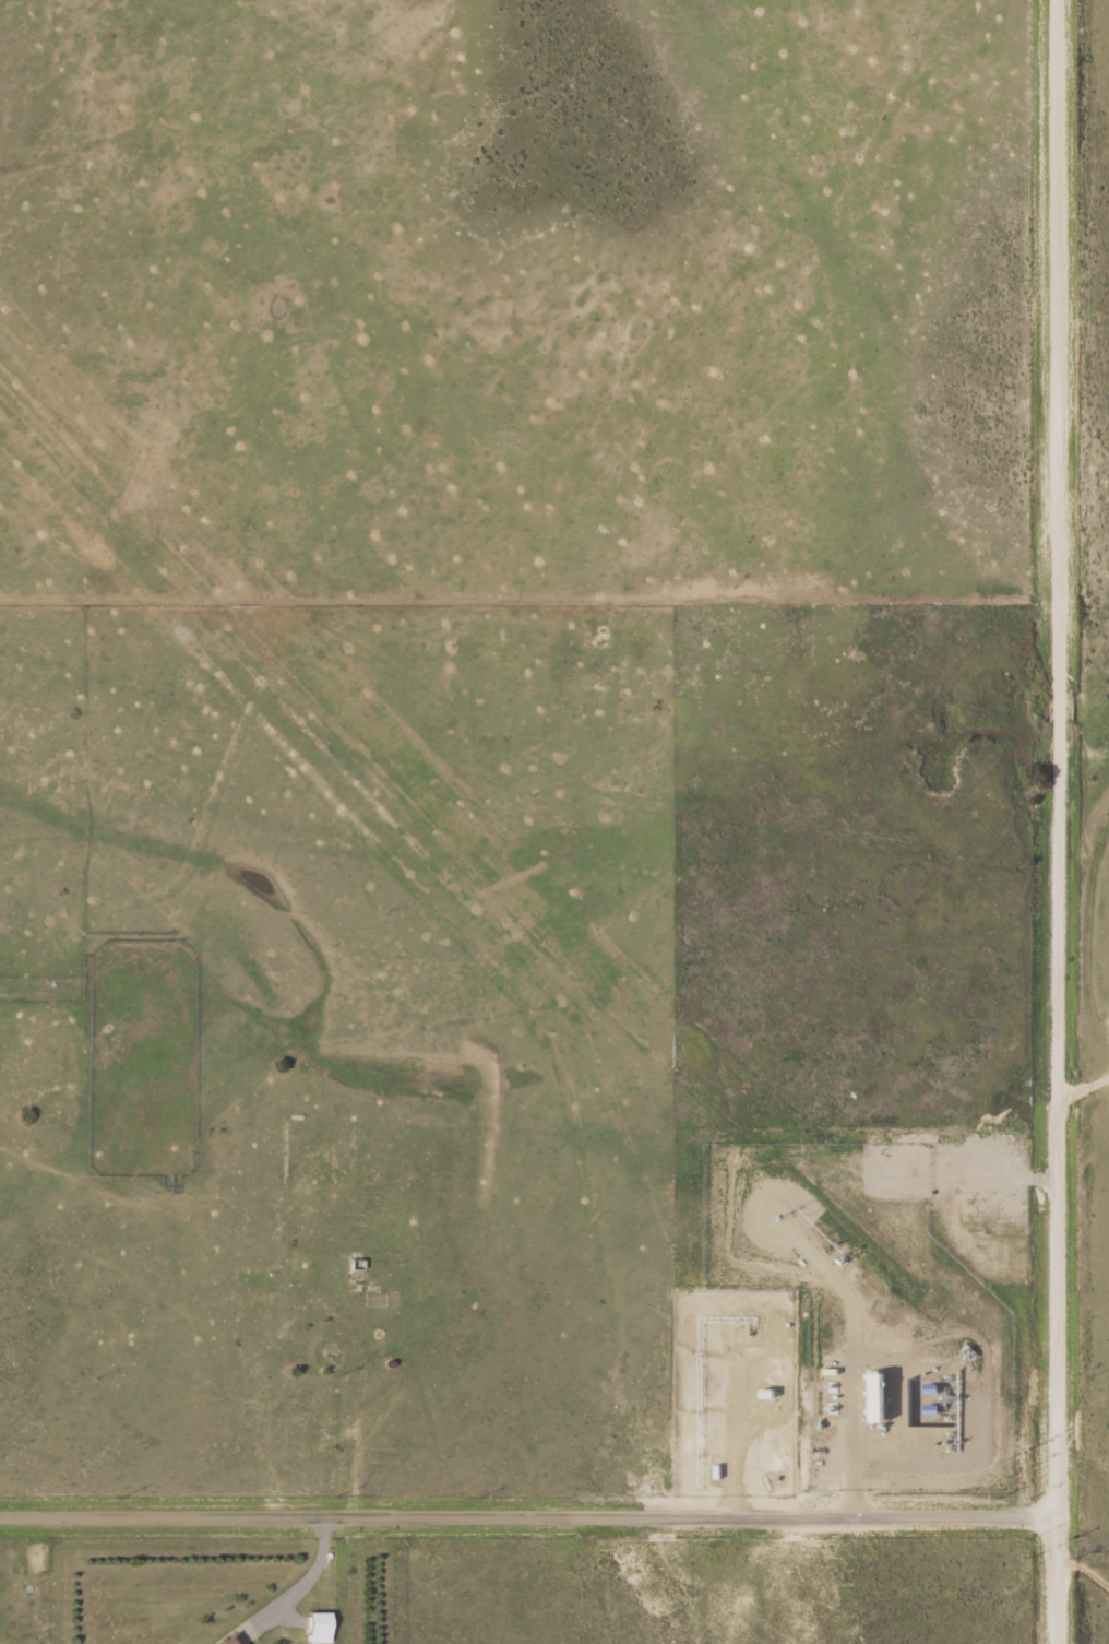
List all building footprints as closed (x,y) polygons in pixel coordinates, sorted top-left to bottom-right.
[(330,1613),(308,1613),(308,1643),(330,1643),(330,1613)]
